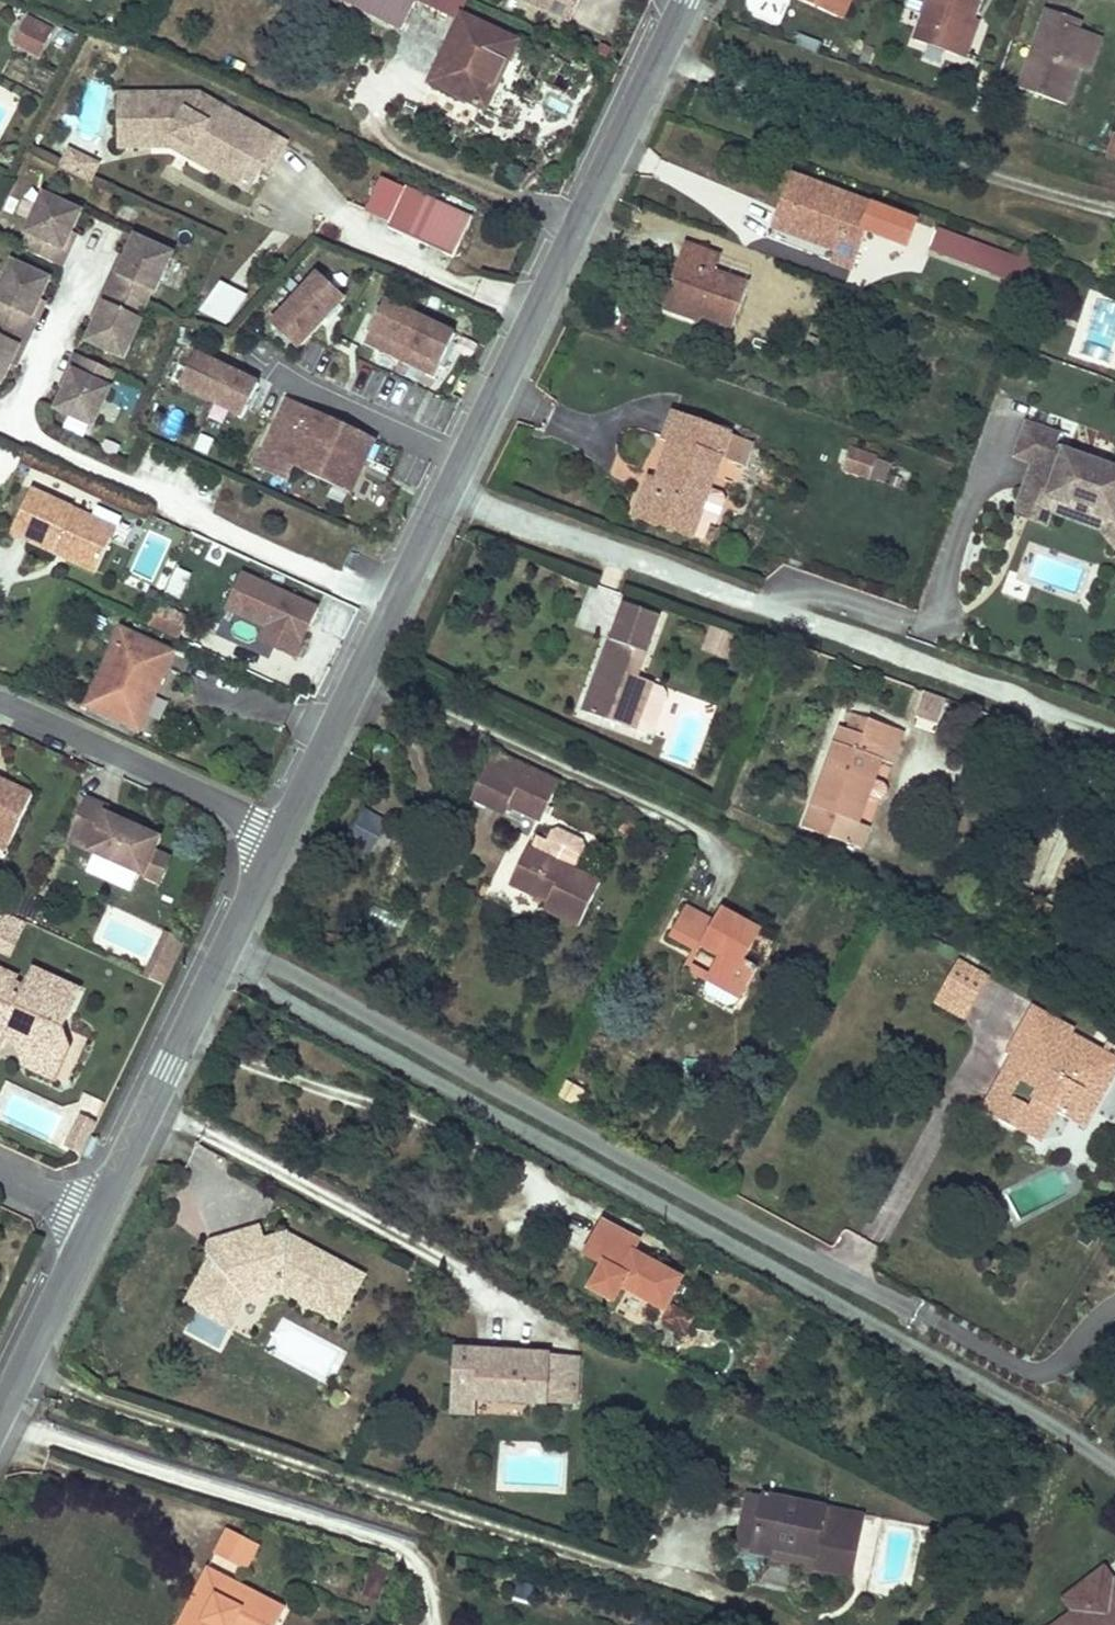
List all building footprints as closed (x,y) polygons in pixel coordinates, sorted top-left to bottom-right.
[(414,0),(341,0),(402,29),(416,1),(414,0)] [(468,0),(414,0),(416,1),(460,20),(462,15),(468,0)] [(580,0),(525,0),(571,21),(580,0)] [(844,0),(805,0),(837,15),(844,0)] [(973,19),(980,0),(930,0),(915,41),(959,56),(973,19)] [(1078,69),(1091,34),(1077,29),(1063,24),(1066,17),(1047,10),(1019,89),(1066,106),(1078,69)] [(500,82),(518,41),(462,15),(460,20),(430,84),(480,107),(493,79),(500,82)] [(1077,29),(1079,21),(1066,17),(1063,24),(1077,29)] [(966,59),(980,22),(973,19),(959,56),(966,59)] [(50,31),(29,20),(27,25),(47,36),(50,31)] [(37,53),(47,36),(27,25),(17,42),(37,53)] [(859,60),(865,41),(847,34),(840,53),(859,60)] [(1088,73),(1100,38),(1091,34),(1078,69),(1088,73)] [(869,64),(875,49),(866,46),(861,62),(869,64)] [(608,82),(613,71),(598,64),(597,66),(597,71),(598,76),(600,78),(608,82)] [(487,110),(500,82),(493,79),(480,107),(487,110)] [(279,139),(197,92),(196,94),(191,103),(176,94),(120,95),(120,148),(153,147),(153,139),(172,139),(174,136),(186,143),(188,138),(196,143),(194,147),(216,160),(211,169),(249,191),(261,170),(279,139)] [(191,103),(196,94),(176,94),(191,103)] [(216,160),(194,147),(196,143),(188,138),(186,143),(174,136),(172,139),(153,139),(153,147),(171,147),(211,169),(216,160)] [(269,175),(287,143),(279,139),(261,170),(269,175)] [(69,171),(76,157),(67,153),(61,167),(69,171)] [(98,164),(78,154),(76,157),(97,167),(98,164)] [(90,181),(97,167),(76,157),(69,171),(90,181)] [(907,247),(916,222),(793,176),(782,206),(793,210),(785,232),(816,243),(819,236),(826,238),(823,245),(838,251),(834,262),(851,269),(865,230),(907,247)] [(390,224),(406,189),(384,179),(368,214),(390,224)] [(454,258),(472,217),(406,188),(406,189),(390,224),(388,228),(454,258)] [(72,232),(81,212),(44,195),(26,233),(30,234),(23,250),(54,264),(61,249),(64,250),(72,232)] [(785,232),(793,210),(782,206),(774,228),(785,232)] [(1019,260),(938,230),(931,250),(1012,281),(1019,260)] [(61,249),(54,264),(61,267),(77,234),(72,232),(64,250),(61,249)] [(823,245),(826,238),(819,236),(816,243),(823,245)] [(138,320),(151,291),(155,293),(172,255),(136,238),(126,257),(118,275),(121,277),(107,306),(104,304),(96,322),(91,333),(128,350),(142,322),(138,320)] [(732,327),(747,285),(713,273),(718,258),(687,246),(665,308),(688,317),(691,306),(698,309),(696,314),(700,315),(732,327)] [(1028,287),(1040,256),(1023,249),(1019,260),(1012,281),(1028,287)] [(107,306),(121,277),(118,275),(126,257),(121,255),(91,320),(96,322),(104,304),(107,306)] [(747,285),(752,269),(718,258),(713,273),(747,285)] [(50,280),(12,263),(0,290),(37,308),(40,300),(50,280)] [(271,326),(298,349),(345,299),(319,274),(271,326)] [(201,313),(230,328),(248,296),(219,280),(201,313)] [(19,347),(16,346),(29,317),(32,318),(37,308),(0,290),(0,384),(1,385),(10,365),(19,347)] [(42,310),(45,302),(40,300),(37,308),(42,310)] [(385,301),(365,342),(435,376),(454,335),(385,301)] [(700,315),(696,314),(698,309),(691,306),(688,317),(698,321),(700,315)] [(16,367),(42,310),(37,308),(32,318),(29,317),(16,346),(19,347),(10,365),(16,367)] [(128,350),(91,333),(87,342),(124,360),(128,350)] [(181,387),(244,417),(259,385),(197,354),(181,387)] [(76,373),(83,358),(75,355),(60,387),(65,390),(74,372),(76,373)] [(93,427),(110,389),(107,387),(113,373),(83,358),(76,373),(74,372),(65,390),(56,410),(93,427)] [(294,468),(349,493),(374,439),(288,399),(256,468),(288,482),(294,468)] [(709,490),(721,458),(743,466),(752,442),(674,414),(665,439),(672,441),(654,491),(647,490),(637,517),(692,537),(693,536),(699,519),(709,490)] [(1056,448),(1060,436),(1027,424),(1015,458),(1034,464),(1039,466),(1037,474),(1031,472),(1021,500),(1045,509),(1049,499),(1071,506),(1073,501),(1096,510),(1094,515),(1114,522),(1114,469),(1056,448)] [(885,484),(891,464),(850,449),(843,469),(885,484)] [(1037,474),(1039,466),(1034,464),(1031,472),(1037,474)] [(95,573),(112,538),(89,528),(94,519),(93,518),(32,490),(11,534),(53,554),(55,549),(69,555),(67,560),(95,573)] [(717,525),(726,500),(723,494),(709,490),(699,519),(712,523),(717,525)] [(1052,513),(1102,531),(1114,547),(1114,522),(1094,515),(1096,510),(1073,501),(1071,506),(1049,499),(1045,509),(1021,500),(1016,515),(1047,527),(1052,513)] [(112,538),(121,519),(98,508),(93,518),(94,519),(89,528),(112,538)] [(705,540),(712,523),(699,519),(693,536),(705,540)] [(67,560),(69,555),(55,549),(53,554),(67,560)] [(295,657),(317,608),(243,574),(227,610),(265,627),(261,636),(276,643),(274,648),(295,657)] [(158,605),(162,596),(150,589),(145,599),(158,605)] [(158,604),(149,629),(179,641),(189,616),(158,604)] [(637,729),(653,686),(654,683),(638,678),(660,617),(624,604),(611,640),(609,640),(595,678),(600,680),(588,714),(636,732),(637,729)] [(149,690),(152,683),(158,686),(173,654),(121,630),(87,706),(89,707),(137,729),(139,729),(155,693),(149,690)] [(732,660),(739,639),(713,630),(705,650),(732,660)] [(276,643),(261,636),(259,641),(274,648),(276,643)] [(588,714),(600,680),(595,678),(582,712),(588,714)] [(155,693),(158,686),(152,683),(149,690),(155,693)] [(657,727),(666,700),(666,693),(664,689),(653,686),(637,729),(647,733),(652,732),(657,727)] [(937,725),(946,699),(926,692),(916,717),(937,725)] [(137,729),(89,707),(85,715),(133,738),(137,729)] [(865,792),(868,782),(873,783),(881,761),(892,765),(904,732),(854,714),(849,731),(840,727),(806,821),(831,830),(828,837),(861,849),(869,827),(859,824),(869,793),(865,792)] [(507,805),(525,766),(494,751),(472,798),(504,812),(507,805)] [(542,821),(559,782),(525,766),(507,805),(542,821)] [(869,793),(873,783),(868,782),(865,792),(869,793)] [(33,796),(5,783),(2,790),(0,788),(0,831),(14,838),(33,796)] [(91,846),(89,852),(158,884),(169,859),(155,852),(161,839),(140,829),(127,823),(107,814),(109,808),(87,798),(69,836),(91,846)] [(130,817),(127,823),(140,829),(142,823),(130,817)] [(375,845),(382,832),(357,818),(350,831),(375,845)] [(828,837),(831,830),(806,821),(804,828),(828,837)] [(579,926),(599,883),(574,871),(585,846),(583,840),(559,829),(552,831),(547,842),(537,837),(531,850),(528,848),(510,884),(548,903),(544,910),(579,926)] [(14,838),(0,831),(0,849),(7,852),(14,838)] [(375,845),(350,831),(342,847),(367,860),(375,845)] [(745,962),(761,932),(722,909),(714,923),(686,907),(670,936),(694,949),(699,952),(705,941),(723,951),(712,970),(747,989),(758,969),(745,962)] [(24,924),(0,912),(0,928),(18,936),(24,924)] [(18,936),(0,928),(0,951),(10,955),(18,936)] [(171,971),(185,941),(170,934),(156,964),(171,971)] [(693,964),(699,952),(694,949),(684,967),(707,980),(710,974),(693,964)] [(966,1020),(989,979),(958,962),(935,1002),(966,1020)] [(164,986),(171,971),(156,964),(149,979),(164,986)] [(80,991),(34,969),(25,989),(23,991),(17,994),(10,991),(13,984),(16,978),(0,970),(0,1045),(4,1036),(7,1030),(19,1036),(16,1042),(21,1058),(49,1070),(57,1053),(70,1049),(63,1027),(80,991)] [(741,999),(747,989),(712,970),(710,974),(707,980),(708,980),(706,989),(708,997),(728,1007),(735,1005),(741,999)] [(23,991),(25,989),(13,984),(10,991),(17,994),(23,991)] [(1114,1073),(1114,1050),(1107,1045),(1102,1053),(1071,1036),(1074,1032),(1033,1010),(1008,1055),(1013,1058),(1025,1064),(1018,1078),(1005,1071),(983,1112),(1039,1143),(1056,1113),(1066,1119),(1076,1102),(1093,1112),(1114,1073)] [(19,1036),(7,1030),(4,1036),(16,1042),(19,1036)] [(56,1081),(70,1049),(57,1053),(49,1070),(21,1058),(24,1067),(56,1081)] [(1018,1078),(1025,1064),(1013,1058),(1005,1071),(1018,1078)] [(575,1106),(583,1091),(564,1079),(555,1094),(575,1106)] [(1084,1128),(1093,1112),(1076,1102),(1066,1119),(1084,1128)] [(96,1121),(82,1114),(65,1145),(79,1153),(96,1121)] [(682,1280),(632,1254),(639,1242),(604,1224),(587,1256),(605,1265),(592,1290),(614,1301),(621,1287),(667,1310),(682,1280)] [(265,1242),(261,1229),(246,1233),(250,1247),(265,1242)] [(363,1277),(287,1235),(265,1242),(250,1247),(246,1233),(210,1244),(206,1252),(212,1259),(188,1303),(201,1310),(231,1326),(238,1313),(230,1309),(239,1292),(245,1300),(281,1288),(339,1320),(363,1277)] [(238,1313),(245,1300),(239,1292),(230,1309),(238,1313)] [(219,1347),(231,1326),(201,1310),(189,1330),(219,1347)] [(575,1405),(578,1357),(488,1352),(487,1357),(479,1357),(479,1351),(454,1350),(452,1391),(475,1393),(474,1399),(476,1399),(575,1405)] [(475,1414),(476,1399),(474,1399),(475,1393),(452,1391),(451,1413),(475,1414)] [(752,1552),(764,1497),(749,1493),(737,1550),(752,1552)] [(815,1558),(825,1510),(764,1497),(752,1552),(773,1556),(773,1557),(775,1550),(815,1558)] [(850,1578),(863,1517),(825,1510),(815,1558),(775,1550),(773,1557),(773,1556),(772,1562),(850,1578)] [(246,1570),(258,1546),(228,1530),(215,1554),(246,1570)] [(208,1569),(179,1624),(225,1624),(225,1623),(228,1624),(277,1624),(286,1609),(208,1569)] [(1114,1583),(1105,1570),(1093,1578),(1105,1596),(1112,1590),(1110,1587),(1114,1583)] [(1114,1583),(1110,1587),(1112,1590),(1105,1596),(1093,1578),(1065,1599),(1075,1613),(1058,1624),(1114,1624),(1114,1583)]
